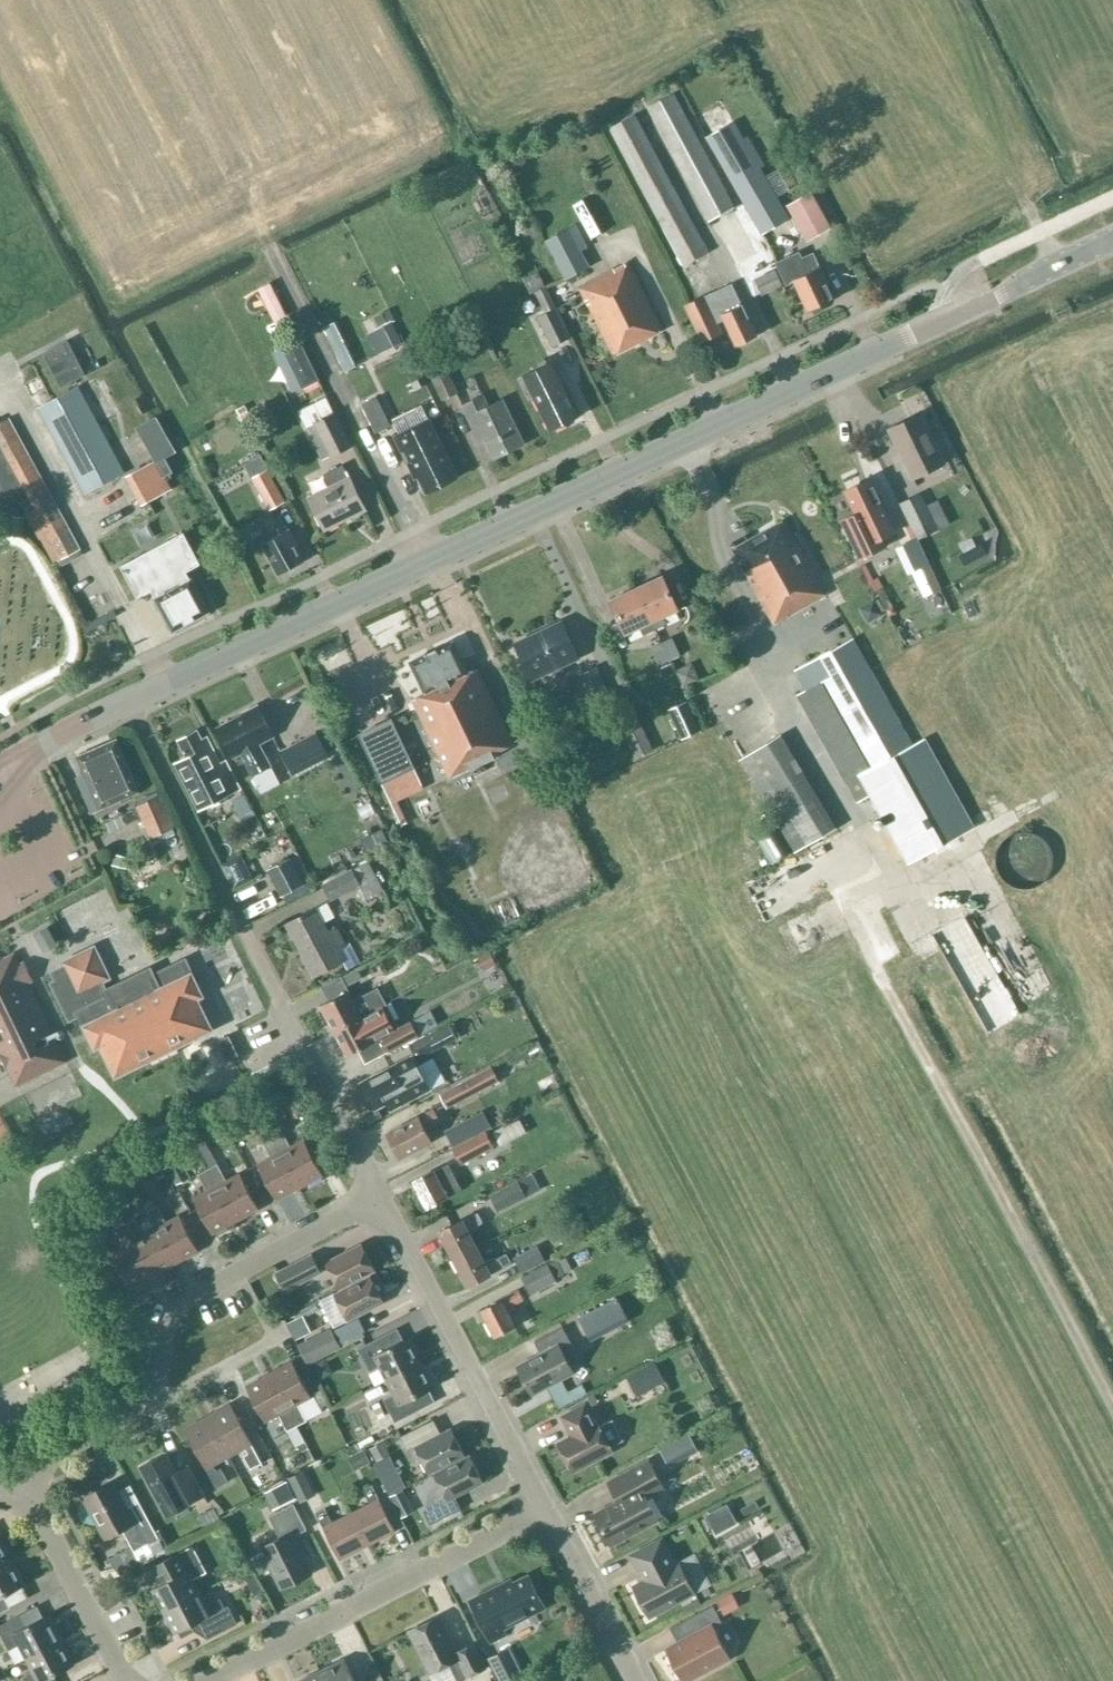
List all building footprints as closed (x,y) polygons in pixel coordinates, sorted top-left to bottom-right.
[(709,221),(734,208),(673,93),(648,107),(709,221)] [(684,265),(708,252),(634,114),(610,127),(684,265)] [(732,118),(704,134),(762,234),(789,218),(732,118)] [(831,228),(811,192),(787,205),(808,241),(831,228)] [(591,266),(571,227),(545,240),(565,279),(591,266)] [(808,311),(834,299),(828,286),(829,285),(821,268),(820,269),(813,254),(802,259),(799,253),(777,263),(787,285),(794,281),(808,311)] [(750,281),(771,270),(763,256),(743,266),(750,281)] [(614,355),(663,330),(629,262),(579,287),(614,355)] [(271,283),(259,289),(276,322),(287,317),(271,283)] [(732,284),(686,305),(703,341),(721,333),(716,322),(724,319),(736,345),(757,335),(732,284)] [(546,287),(536,292),(544,309),(554,304),(546,287)] [(553,346),(571,338),(556,308),(538,317),(553,346)] [(317,380),(297,340),(282,348),(302,387),(317,380)] [(576,417),(560,383),(559,383),(549,363),(519,378),(529,399),(535,396),(552,429),(576,417)] [(459,392),(447,368),(431,376),(442,400),(459,392)] [(77,386),(39,407),(86,494),(124,473),(77,386)] [(485,440),(494,458),(524,443),(503,400),(489,406),(484,395),(463,406),(481,442),(485,440)] [(352,448),(327,397),(298,412),(307,429),(317,424),(333,457),(352,448)] [(391,426),(377,397),(362,404),(375,433),(391,426)] [(245,404),(236,408),(245,426),(254,421),(245,404)] [(944,463),(920,414),(890,429),(914,478),(944,463)] [(60,567),(84,554),(10,417),(0,423),(0,501),(15,493),(52,563),(56,561),(60,567)] [(427,492),(457,477),(429,421),(395,437),(415,477),(418,475),(427,492)] [(172,490),(156,460),(126,476),(142,506),(172,490)] [(324,474),(331,487),(309,498),(325,530),(366,509),(350,478),(349,478),(343,465),(324,474)] [(285,503),(267,470),(251,479),(268,512),(285,503)] [(897,534),(870,479),(845,491),(856,515),(841,522),(861,562),(888,549),(884,541),(897,534)] [(920,494),(900,503),(918,539),(938,529),(949,524),(937,499),(926,505),(920,494)] [(279,575),(304,561),(297,547),(298,546),(289,529),(287,531),(279,516),(268,523),(275,537),(262,544),(279,575)] [(14,517),(13,535),(22,536),(23,518),(14,517)] [(827,595),(785,519),(732,549),(774,624),(827,595)] [(184,532),(120,566),(137,598),(151,590),(154,595),(173,631),(208,612),(191,579),(186,572),(201,564),(184,532)] [(662,575),(636,587),(655,628),(666,623),(663,617),(678,610),(662,575)] [(644,633),(655,628),(636,587),(610,599),(626,634),(642,627),(644,633)] [(532,680),(553,670),(557,678),(566,674),(562,666),(579,658),(562,622),(515,644),(532,680)] [(682,654),(673,636),(662,642),(670,660),(682,654)] [(908,862),(974,826),(925,740),(913,747),(852,639),(797,672),(807,690),(800,694),(850,783),(860,777),(908,862)] [(469,675),(453,641),(410,662),(426,692),(412,699),(450,778),(498,756),(496,752),(514,744),(479,670),(469,675)] [(659,665),(670,660),(662,642),(650,647),(659,665)] [(608,694),(597,666),(582,673),(593,700),(608,694)] [(698,731),(685,702),(667,711),(680,739),(698,731)] [(273,737),(258,707),(218,728),(233,756),(240,752),(252,776),(272,766),(260,744),(273,737)] [(392,719),(359,734),(382,783),(415,768),(392,719)] [(202,739),(197,730),(179,739),(187,756),(175,762),(199,809),(240,789),(226,761),(220,764),(207,737),(202,739)] [(316,733),(281,750),(293,775),(328,758),(316,733)] [(838,828),(782,734),(739,760),(795,854),(838,828)] [(93,812),(139,792),(116,741),(79,757),(89,782),(81,785),(93,812)] [(151,837),(173,827),(160,797),(138,807),(151,837)] [(998,854),(997,859),(997,864),(998,869),(1000,874),(1003,878),(1006,882),(1010,885),(1015,888),(1020,889),(1025,890),(1030,889),(1035,888),(1039,886),(1044,883),(1047,880),(1050,876),(1052,871),(1054,866),(1054,861),(1053,856),(1052,851),(1050,847),(1047,842),(1043,839),(1039,836),(1034,834),(1029,833),(1024,833),(1019,834),(1014,835),(1010,838),(1006,841),(1002,845),(1000,849),(998,854)] [(291,858),(268,870),(282,895),(304,883),(291,858)] [(383,891),(368,861),(321,885),(330,902),(357,888),(363,901),(383,891)] [(328,902),(287,924),(314,976),(344,961),(348,969),(360,963),(351,944),(346,946),(337,927),(328,932),(324,924),(336,917),(328,902)] [(35,934),(45,952),(57,945),(47,927),(35,934)] [(94,946),(66,960),(63,962),(65,966),(53,972),(57,981),(52,984),(70,1019),(79,1014),(86,1028),(92,1040),(96,1047),(101,1044),(116,1075),(211,1029),(196,998),(201,995),(185,961),(153,977),(149,970),(108,990),(103,980),(109,977),(94,946)] [(16,1086),(66,1061),(28,983),(33,980),(24,962),(20,964),(14,953),(0,960),(0,1052),(16,1086)] [(320,1006),(334,1031),(363,1015),(363,1017),(374,1011),(387,1004),(378,987),(365,995),(366,995),(355,1001),(349,990),(320,1006)] [(376,1041),(363,1017),(363,1015),(334,1031),(347,1056),(376,1041)] [(411,1021),(381,1037),(390,1053),(419,1037),(411,1021)] [(437,1049),(429,1034),(409,1044),(417,1059),(437,1049)] [(238,1056),(228,1036),(217,1042),(226,1062),(238,1056)] [(512,1054),(516,1062),(542,1049),(538,1041),(512,1054)] [(392,1067),(361,1084),(375,1109),(387,1102),(391,1110),(409,1101),(430,1090),(418,1066),(412,1069),(407,1061),(393,1069),(392,1067)] [(500,1081),(492,1065),(438,1093),(446,1109),(500,1081)] [(308,1112),(299,1094),(284,1102),(293,1119),(308,1112)] [(418,1117),(388,1133),(401,1158),(432,1142),(425,1129),(439,1122),(434,1110),(419,1118),(418,1117)] [(272,1135),(300,1187),(323,1175),(304,1139),(291,1147),(282,1130),(272,1135)] [(495,1147),(486,1131),(452,1149),(461,1165),(495,1147)] [(300,1187),(272,1135),(262,1140),(271,1157),(258,1164),(277,1200),(300,1187)] [(191,1178),(180,1156),(166,1163),(177,1185),(191,1178)] [(208,1169),(236,1221),(259,1209),(240,1173),(227,1181),(218,1164),(208,1169)] [(434,1171),(413,1182),(427,1207),(448,1197),(447,1196),(461,1189),(448,1164),(434,1172),(434,1171)] [(236,1221),(208,1169),(198,1174),(207,1191),(194,1198),(213,1234),(236,1221)] [(518,1198),(510,1184),(482,1198),(490,1213),(518,1198)] [(112,1200),(118,1210),(125,1206),(120,1196),(112,1200)] [(148,1211),(157,1227),(176,1263),(199,1251),(180,1215),(167,1222),(158,1206),(148,1211)] [(440,1232),(454,1259),(476,1247),(469,1233),(482,1221),(478,1213),(463,1221),(462,1220),(440,1232)] [(153,1275),(176,1263),(157,1227),(144,1234),(135,1218),(125,1223),(153,1275)] [(153,1275),(125,1223),(116,1228),(124,1245),(111,1252),(130,1288),(153,1275)] [(555,1256),(549,1243),(514,1261),(521,1273),(555,1256)] [(362,1244),(326,1262),(339,1288),(375,1270),(362,1244)] [(484,1261),(476,1247),(454,1259),(468,1286),(491,1274),(490,1273),(511,1262),(507,1254),(501,1257),(484,1261)] [(310,1255),(278,1271),(287,1289),(319,1273),(310,1255)] [(557,1281),(548,1264),(521,1278),(530,1295),(557,1281)] [(348,1320),(384,1302),(370,1276),(335,1294),(348,1320)] [(519,1289),(481,1309),(495,1337),(516,1326),(506,1308),(524,1299),(519,1289)] [(312,1333),(303,1315),(286,1323),(295,1341),(312,1333)] [(542,1355),(518,1367),(531,1394),(573,1371),(565,1355),(575,1350),(563,1327),(535,1342),(542,1355)] [(308,1364),(340,1348),(331,1329),(299,1345),(308,1364)] [(379,1367),(386,1381),(422,1362),(409,1338),(404,1341),(397,1329),(358,1349),(370,1372),(379,1367)] [(269,1374),(297,1426),(307,1421),(298,1404),(312,1397),(293,1361),(269,1374)] [(422,1362),(386,1381),(394,1395),(384,1399),(396,1422),(435,1402),(429,1389),(434,1387),(422,1362)] [(297,1426),(269,1374),(246,1386),(265,1422),(279,1414),(288,1431),(297,1426)] [(208,1417),(230,1458),(246,1449),(248,1453),(243,1456),(251,1469),(262,1463),(253,1445),(231,1404),(208,1417)] [(572,1436),(558,1444),(572,1472),(613,1450),(611,1447),(623,1440),(614,1424),(602,1430),(598,1422),(596,1424),(585,1404),(562,1416),(572,1436)] [(230,1458),(208,1417),(185,1429),(206,1468),(217,1488),(229,1481),(221,1468),(217,1470),(214,1466),(230,1458)] [(430,1473),(465,1455),(451,1429),(416,1447),(430,1473)] [(166,1453),(140,1467),(166,1513),(191,1499),(193,1503),(205,1497),(192,1473),(180,1479),(166,1453)] [(455,1496),(483,1482),(470,1455),(434,1474),(447,1498),(424,1510),(431,1524),(461,1508),(455,1496)] [(664,1489),(649,1460),(608,1481),(617,1498),(616,1502),(595,1514),(611,1545),(659,1520),(647,1498),(664,1489)] [(316,1496),(303,1470),(287,1479),(300,1504),(316,1496)] [(122,1529),(134,1551),(159,1538),(131,1486),(118,1492),(112,1482),(84,1497),(106,1538),(122,1529)] [(352,1513),(367,1545),(395,1531),(372,1485),(363,1489),(370,1504),(352,1513)] [(282,1588),(311,1574),(292,1537),(307,1530),(294,1504),(269,1516),(280,1538),(262,1547),(282,1588)] [(726,1507),(710,1515),(717,1530),(733,1522),(726,1507)] [(367,1545),(352,1513),(333,1523),(325,1508),(316,1513),(339,1559),(367,1545)] [(12,1560),(0,1537),(0,1566),(12,1560)] [(645,1581),(633,1587),(649,1616),(695,1592),(680,1563),(676,1565),(662,1539),(632,1555),(645,1581)] [(152,1589),(164,1611),(200,1593),(193,1580),(207,1572),(193,1546),(165,1560),(174,1578),(152,1589)] [(12,1560),(0,1566),(0,1613),(10,1607),(4,1595),(25,1584),(12,1560)] [(545,1607),(528,1576),(499,1590),(497,1586),(470,1600),(492,1642),(506,1635),(503,1629),(545,1607)] [(206,1606),(200,1594),(200,1593),(164,1611),(175,1633),(178,1632),(181,1636),(193,1630),(191,1625),(199,1621),(208,1639),(238,1624),(228,1606),(225,1607),(221,1598),(206,1606)] [(729,1657),(713,1626),(722,1622),(713,1605),(670,1628),(678,1643),(667,1650),(683,1680),(685,1680),(729,1657)] [(25,1659),(61,1640),(48,1616),(44,1618),(37,1606),(0,1625),(0,1634),(9,1651),(18,1646),(25,1659)] [(438,1617),(410,1631),(431,1673),(449,1664),(457,1680),(459,1680),(485,1668),(473,1644),(456,1653),(438,1617)] [(61,1640),(25,1659),(33,1673),(23,1677),(25,1680),(56,1680),(53,1675),(74,1664),(61,1640)] [(496,1650),(484,1656),(497,1680),(512,1680),(496,1650)] [(326,1680),(356,1680),(344,1658),(321,1670),(326,1680)] [(321,1670),(300,1680),(326,1680),(321,1670)]
